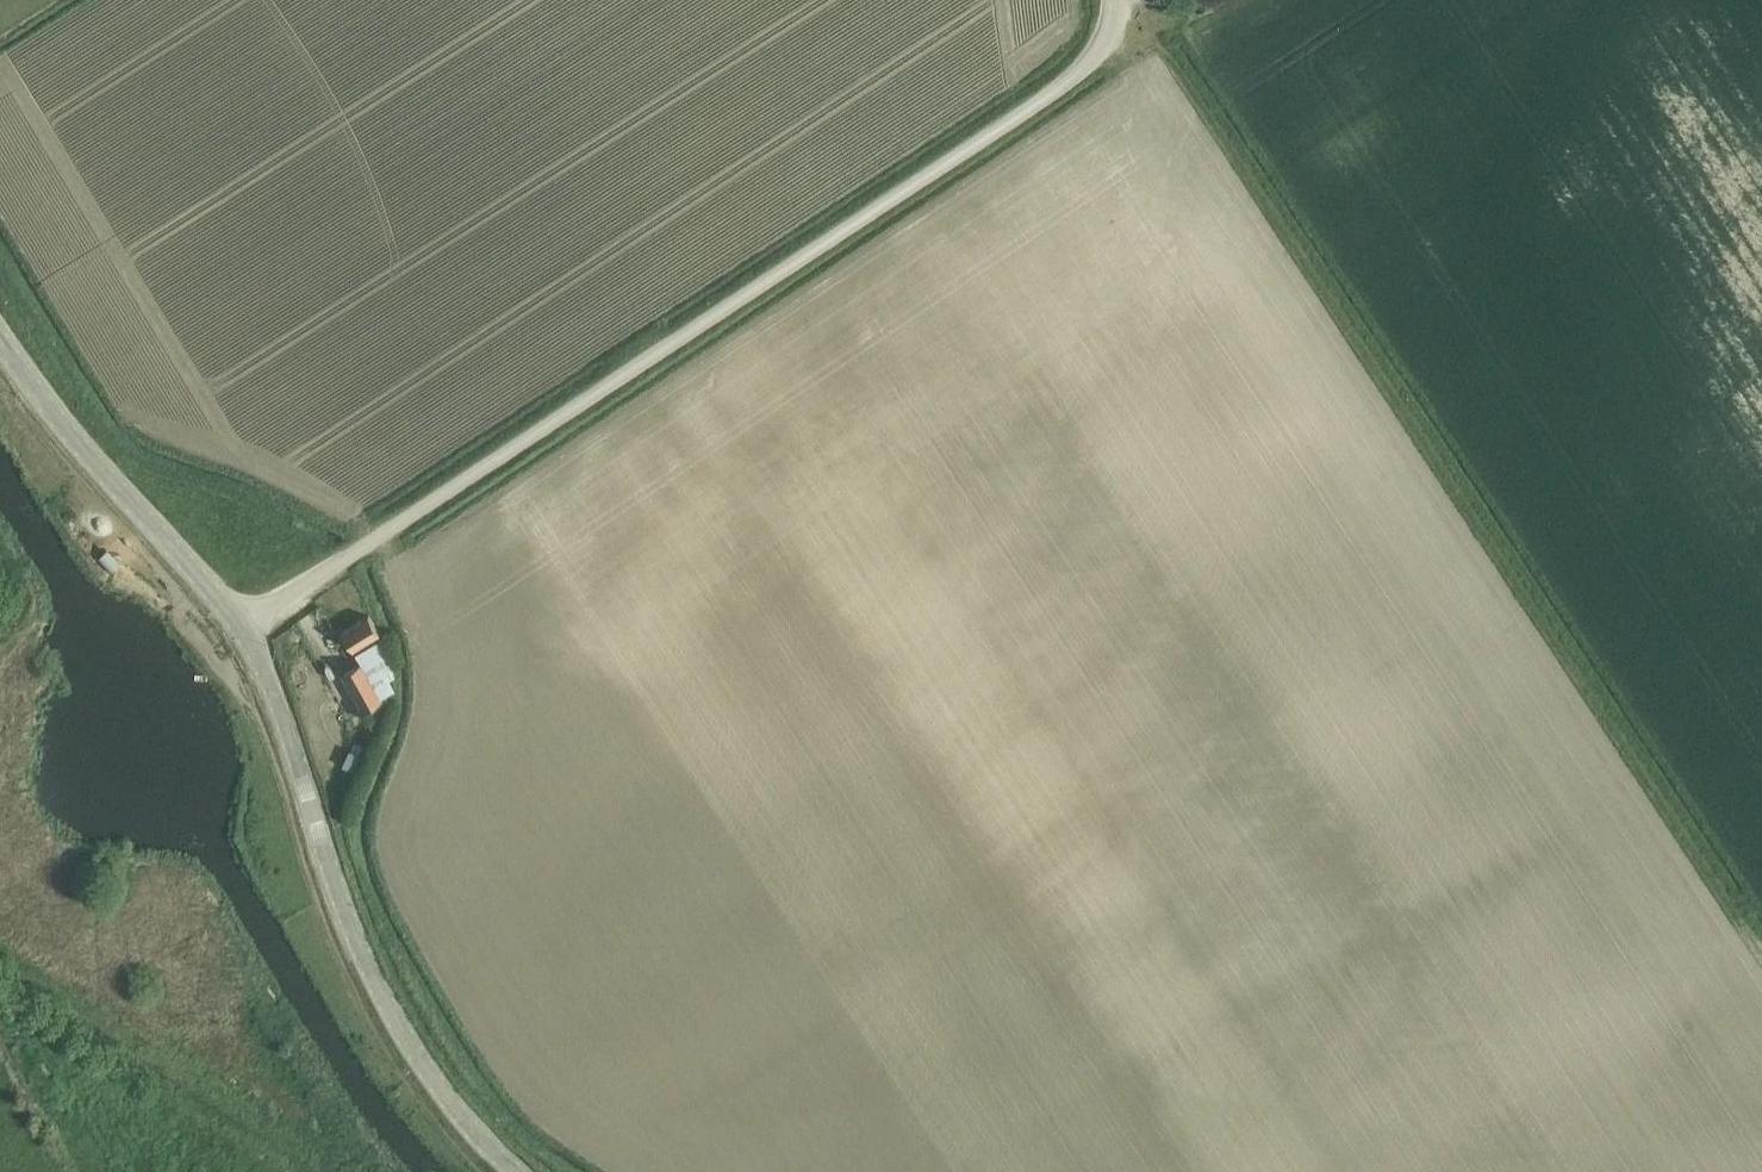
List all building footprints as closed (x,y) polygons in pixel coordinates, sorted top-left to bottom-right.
[(352,648),(379,630),(369,615),(342,632),(352,648)] [(363,708),(395,690),(392,681),(396,678),(393,655),(388,647),(391,646),(386,637),(357,653),(363,664),(344,674),(363,708)] [(356,742),(352,750),(362,755),(366,747),(356,742)] [(341,780),(354,786),(361,770),(348,764),(341,780)]
